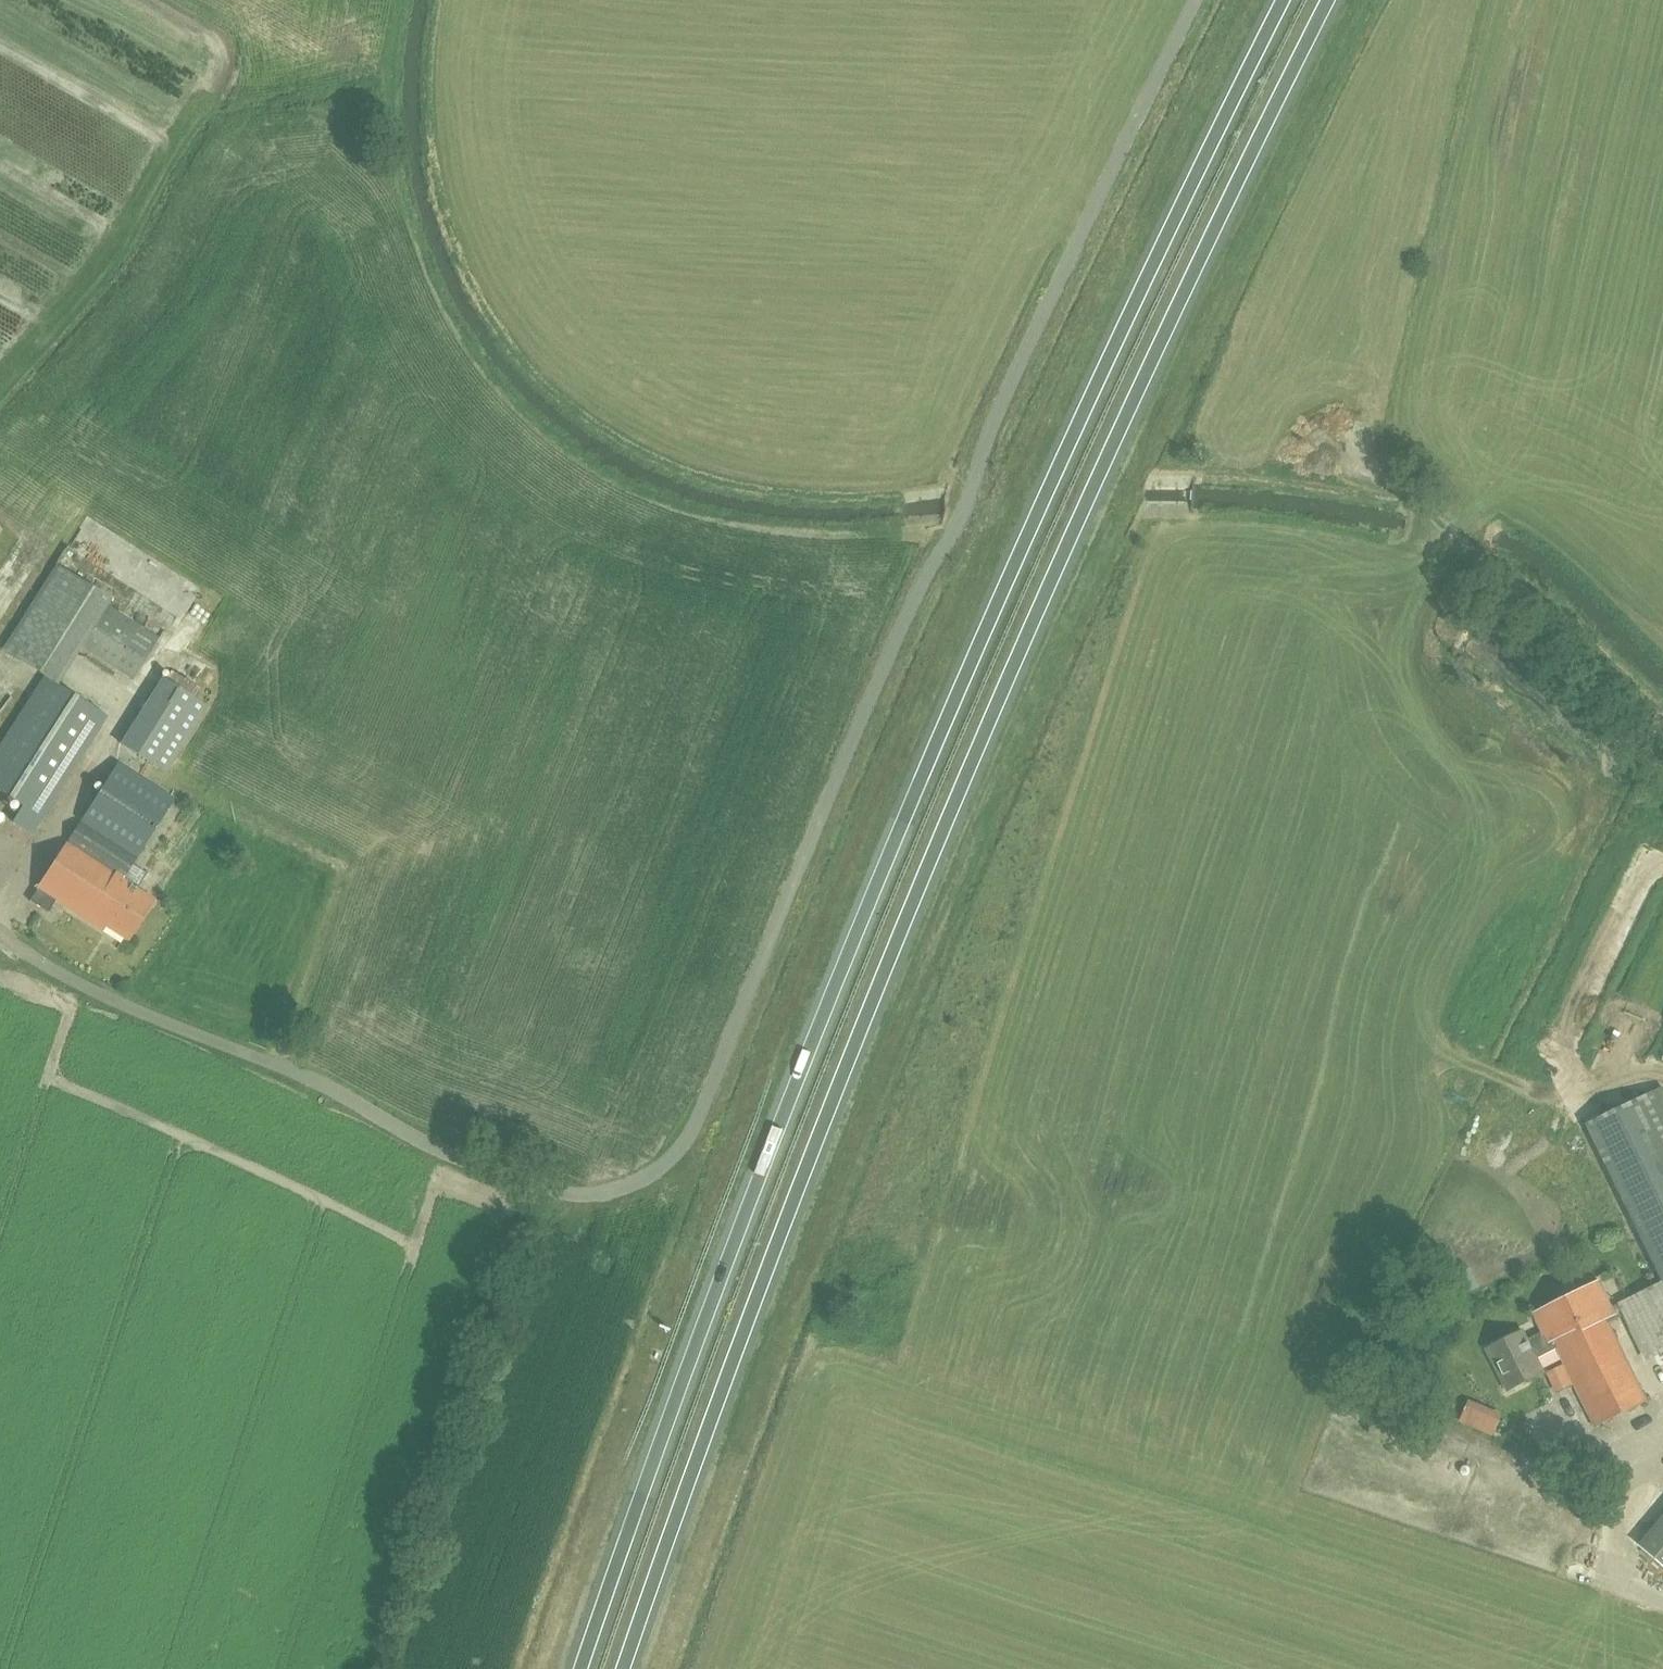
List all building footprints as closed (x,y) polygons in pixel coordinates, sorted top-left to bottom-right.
[(0,746),(0,791),(30,809),(19,826),(32,834),(43,818),(107,717),(66,690),(58,685),(83,647),(90,652),(133,679),(158,639),(142,629),(116,612),(107,606),(111,599),(62,567),(7,653),(44,676),(0,746)] [(163,679),(122,744),(155,765),(168,773),(209,708),(207,707),(196,700),(163,679)] [(118,764),(72,836),(30,901),(48,913),(56,900),(103,930),(106,925),(129,940),(154,901),(122,880),(174,799),(118,764)] [(1588,1126),(1662,1281),(1662,1089),(1588,1126)] [(1549,1347),(1554,1344),(1564,1365),(1546,1373),(1556,1392),(1573,1384),(1594,1427),(1646,1401),(1608,1323),(1632,1312),(1662,1376),(1662,1298),(1657,1285),(1612,1307),(1599,1281),(1560,1300),(1533,1313),(1543,1335),(1549,1347)] [(1549,1347),(1543,1335),(1528,1343),(1522,1331),(1487,1349),(1508,1390),(1542,1372),(1542,1371),(1534,1355),(1549,1347)] [(1639,1546),(1662,1566),(1662,1518),(1639,1546)]
